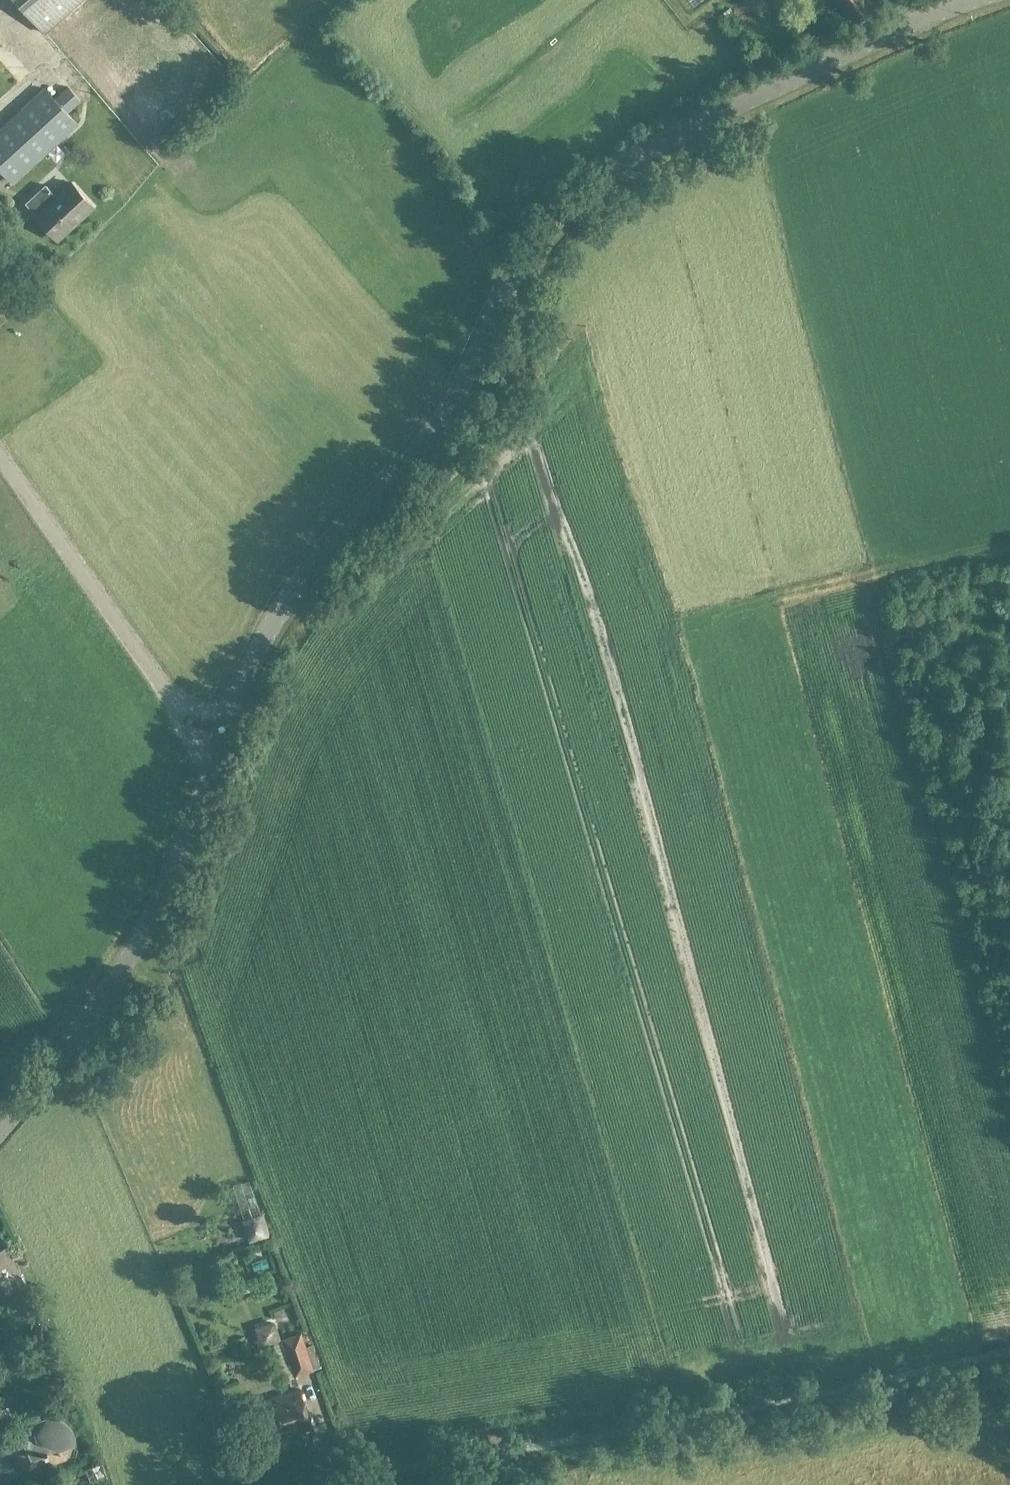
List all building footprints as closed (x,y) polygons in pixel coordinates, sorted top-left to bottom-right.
[(79,0),(16,0),(43,31),(79,0)] [(853,27),(854,29),(884,7),(879,0),(832,0),(853,27)] [(12,81),(0,65),(0,89),(12,81)] [(56,98),(44,86),(0,127),(0,169),(12,183),(78,122),(68,111),(56,98)] [(69,86),(56,98),(68,111),(81,99),(69,86)] [(71,182),(56,195),(46,184),(26,202),(36,213),(36,214),(58,239),(94,206),(71,182)] [(24,1288),(7,1247),(0,1249),(0,1298),(24,1288)] [(44,1308),(34,1312),(39,1322),(49,1318),(44,1308)] [(294,1375),(299,1373),(298,1369),(307,1366),(308,1370),(313,1368),(300,1331),(281,1337),(294,1375)] [(312,1427),(299,1388),(256,1403),(268,1438),(290,1431),(291,1434),(312,1427)] [(38,1432),(24,1439),(34,1459),(45,1454),(46,1456),(49,1454),(48,1453),(55,1449),(57,1448),(57,1449),(58,1450),(59,1446),(73,1442),(73,1444),(74,1444),(74,1442),(74,1440),(73,1438),(73,1436),(72,1434),(71,1432),(70,1430),(69,1429),(68,1427),(66,1426),(64,1424),(63,1423),(61,1422),(59,1421),(57,1421),(55,1420),(53,1420),(51,1420),(49,1420),(47,1420),(45,1420),(43,1421),(34,1425),(38,1432)] [(101,1466),(74,1471),(76,1483),(104,1477),(101,1466)]
